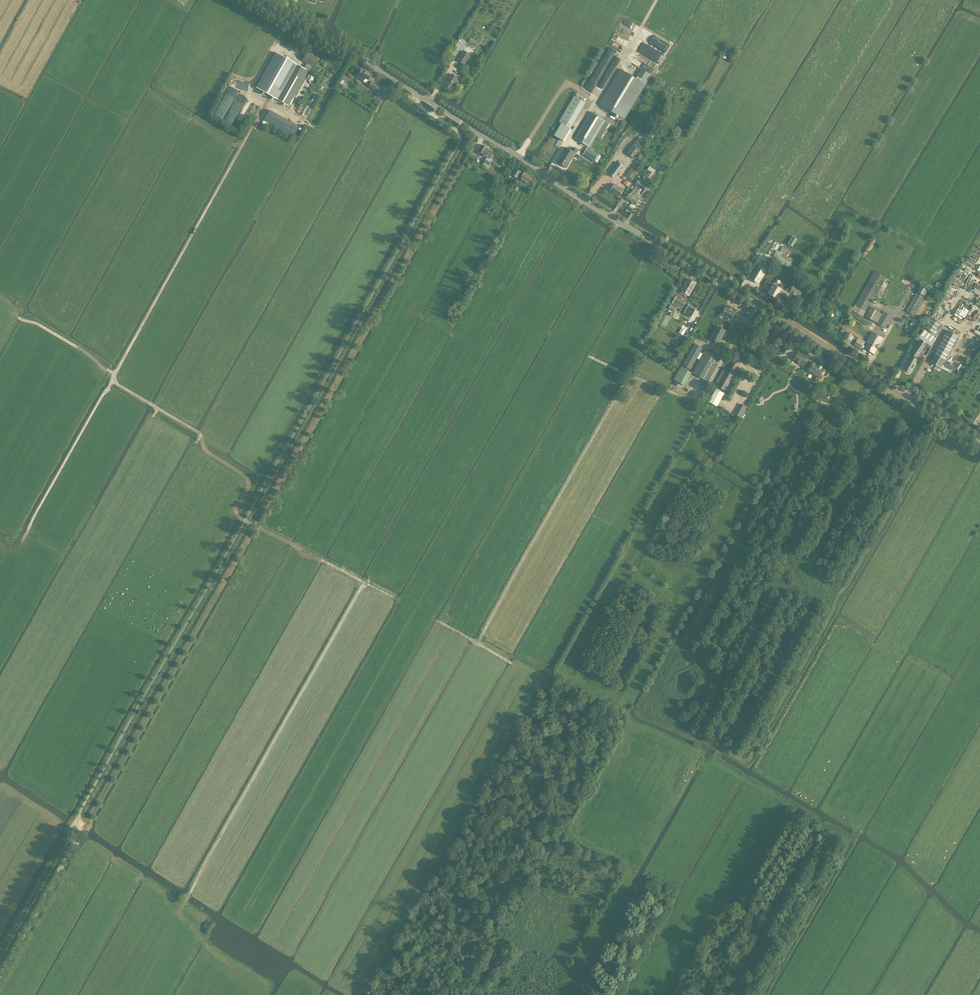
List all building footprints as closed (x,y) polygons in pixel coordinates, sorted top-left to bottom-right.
[(657,62),(661,55),(636,41),(632,49),(657,62)] [(595,86),(601,90),(619,61),(614,58),(612,62),(608,60),(614,52),(609,49),(598,66),(600,67),(598,71),(596,69),(585,87),(592,92),(595,86)] [(465,65),(470,55),(463,51),(458,61),(465,65)] [(277,53),(257,88),(275,98),(288,106),(308,71),(304,69),(294,63),(277,53)] [(306,53),(302,60),(307,63),(304,69),(308,71),(309,72),(313,66),(317,59),(306,53)] [(361,69),(357,76),(361,79),(360,80),(363,81),(365,78),(368,80),(372,75),(365,71),(365,72),(361,69)] [(621,69),(600,104),(624,119),(645,84),(621,69)] [(456,86),(460,79),(452,75),(445,86),(451,90),(454,85),(456,86)] [(380,87),(371,81),(368,86),(377,92),(380,87)] [(559,122),(561,123),(554,135),(565,142),(572,130),(570,129),(586,103),(574,96),(559,122)] [(293,138),(299,127),(270,110),(264,121),(293,138)] [(589,147),(605,120),(591,112),(575,139),(589,147)] [(638,139),(633,145),(632,145),(626,153),(635,159),(641,151),(640,151),(645,144),(638,139)] [(479,152),(478,154),(483,157),(484,156),(487,158),(483,165),(488,168),(493,160),(489,159),(493,152),(487,149),(488,148),(483,145),(479,152)] [(567,168),(578,150),(574,147),(572,151),(566,147),(557,162),(567,168)] [(594,161),(598,154),(588,148),(584,155),(594,161)] [(470,153),(468,156),(476,161),(478,158),(470,153)] [(615,178),(623,166),(619,163),(610,175),(615,178)] [(650,167),(640,181),(644,183),(640,188),(638,193),(631,202),(636,205),(640,199),(642,196),(641,195),(647,186),(650,181),(648,179),(654,170),(650,167)] [(625,176),(628,178),(634,170),(631,168),(625,176)] [(517,178),(521,172),(516,169),(512,175),(517,178)] [(529,184),(533,178),(524,173),(521,178),(529,184)] [(644,183),(640,181),(639,180),(636,185),(636,186),(627,199),(631,202),(638,193),(640,188),(644,183)] [(619,197),(624,191),(615,184),(611,191),(619,197)] [(792,247),(797,239),(793,236),(788,244),(792,247)] [(784,246),(776,240),(768,252),(778,258),(776,261),(783,265),(784,264),(789,267),(794,261),(788,257),(792,251),(784,246)] [(810,259),(804,267),(807,269),(813,261),(810,259)] [(758,284),(767,269),(759,263),(750,278),(758,284)] [(875,271),(855,305),(852,311),(863,317),(886,277),(875,271)] [(976,271),(972,279),(979,282),(979,281),(979,273),(976,271)] [(689,296),(696,284),(688,279),(681,291),(682,292),(681,294),(686,296),(687,294),(689,296)] [(799,297),(803,289),(794,284),(789,294),(782,289),(782,290),(773,284),(768,293),(777,299),(781,293),(788,298),(791,293),(799,297)] [(953,295),(954,291),(955,288),(950,285),(947,292),(953,295)] [(920,286),(916,293),(906,311),(913,315),(927,290),(920,286)] [(682,309),(685,304),(686,302),(676,296),(672,303),(682,309)] [(695,310),(688,306),(684,313),(691,317),(695,310)] [(732,320),(736,313),(726,307),(722,315),(727,318),(726,320),(730,322),(731,320),(732,320)] [(877,324),(882,314),(870,307),(865,316),(877,324)] [(852,311),(849,315),(868,326),(870,322),(852,311)] [(885,328),(892,317),(884,312),(882,314),(877,324),(885,328)] [(925,328),(933,334),(940,324),(932,318),(925,328)] [(914,319),(909,326),(913,328),(915,329),(919,322),(914,319)] [(732,343),(742,325),(737,322),(726,340),(732,343)] [(726,330),(717,325),(710,338),(719,343),(726,330)] [(919,338),(921,340),(911,354),(914,356),(914,358),(910,356),(903,369),(910,374),(918,360),(915,359),(926,343),(929,346),(935,338),(925,330),(919,338)] [(930,363),(940,368),(958,336),(948,330),(930,363)] [(853,337),(850,341),(855,344),(854,345),(860,349),(861,348),(863,348),(874,354),(883,338),(872,332),(864,346),(863,345),(865,342),(854,335),(853,337)] [(849,333),(845,335),(845,340),(850,341),(853,337),(849,333)] [(700,352),(702,348),(695,344),(683,365),(691,370),(697,358),(700,352)] [(753,347),(750,352),(758,357),(761,351),(753,347)] [(706,381),(719,357),(706,350),(703,354),(700,360),(693,373),(706,381)] [(798,352),(793,360),(804,366),(807,361),(811,363),(806,371),(817,377),(816,379),(815,380),(816,380),(816,381),(817,381),(819,378),(820,379),(826,370),(822,367),(823,366),(819,364),(819,365),(812,361),(808,359),(809,359),(798,352)] [(732,362),(727,370),(724,368),(716,382),(719,384),(718,386),(720,388),(722,390),(725,390),(739,366),(737,363),(735,362),(732,362)] [(684,386),(691,372),(680,367),(673,380),(684,386)] [(724,394),(716,389),(709,402),(716,406),(717,406),(718,405),(724,394)] [(742,405),(736,415),(742,419),(748,408),(745,406),(742,405)]
